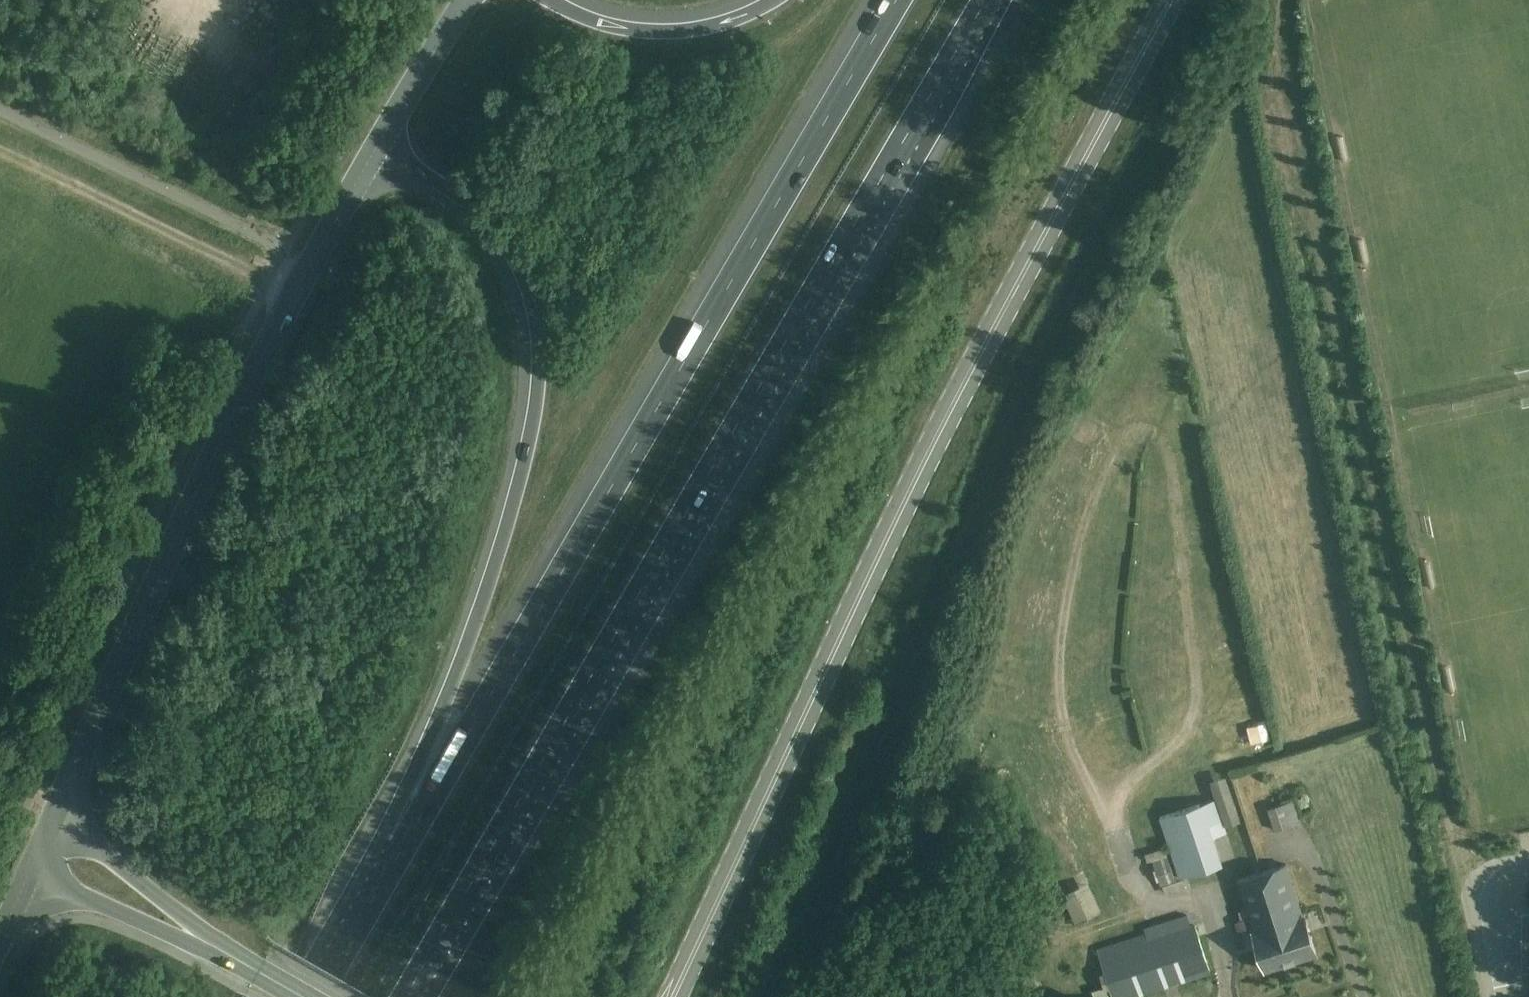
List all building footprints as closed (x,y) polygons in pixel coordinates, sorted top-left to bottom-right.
[(1189,457),(1199,455),(1194,434),(1184,436),(1189,457)] [(1248,734),(1267,728),(1264,718),(1245,724),(1248,734)] [(1107,726),(1109,735),(1131,731),(1130,722),(1107,726)] [(1252,747),(1255,756),(1272,750),(1269,741),(1252,747)] [(1240,794),(1250,791),(1245,771),(1235,774),(1240,794)] [(1230,790),(1214,795),(1215,799),(1224,826),(1240,820),(1230,790)] [(1215,799),(1158,817),(1178,879),(1223,864),(1213,836),(1226,832),(1224,826),(1215,799)] [(1294,799),(1267,808),(1274,831),(1300,822),(1294,799)] [(1167,855),(1152,860),(1160,886),(1175,881),(1167,855)] [(1288,863),(1262,871),(1292,961),(1317,953),(1305,914),(1303,915),(1288,863)] [(1292,961),(1262,871),(1237,879),(1254,931),(1266,969),(1292,961)] [(1077,882),(1085,912),(1104,907),(1095,877),(1077,882)] [(1078,897),(1066,901),(1074,920),(1086,915),(1078,897)] [(1097,948),(1114,996),(1136,996),(1166,987),(1165,985),(1176,981),(1177,983),(1211,971),(1192,913),(1128,935),(1129,938),(1097,948)] [(1108,986),(1093,991),(1095,996),(1112,996),(1108,986)]
